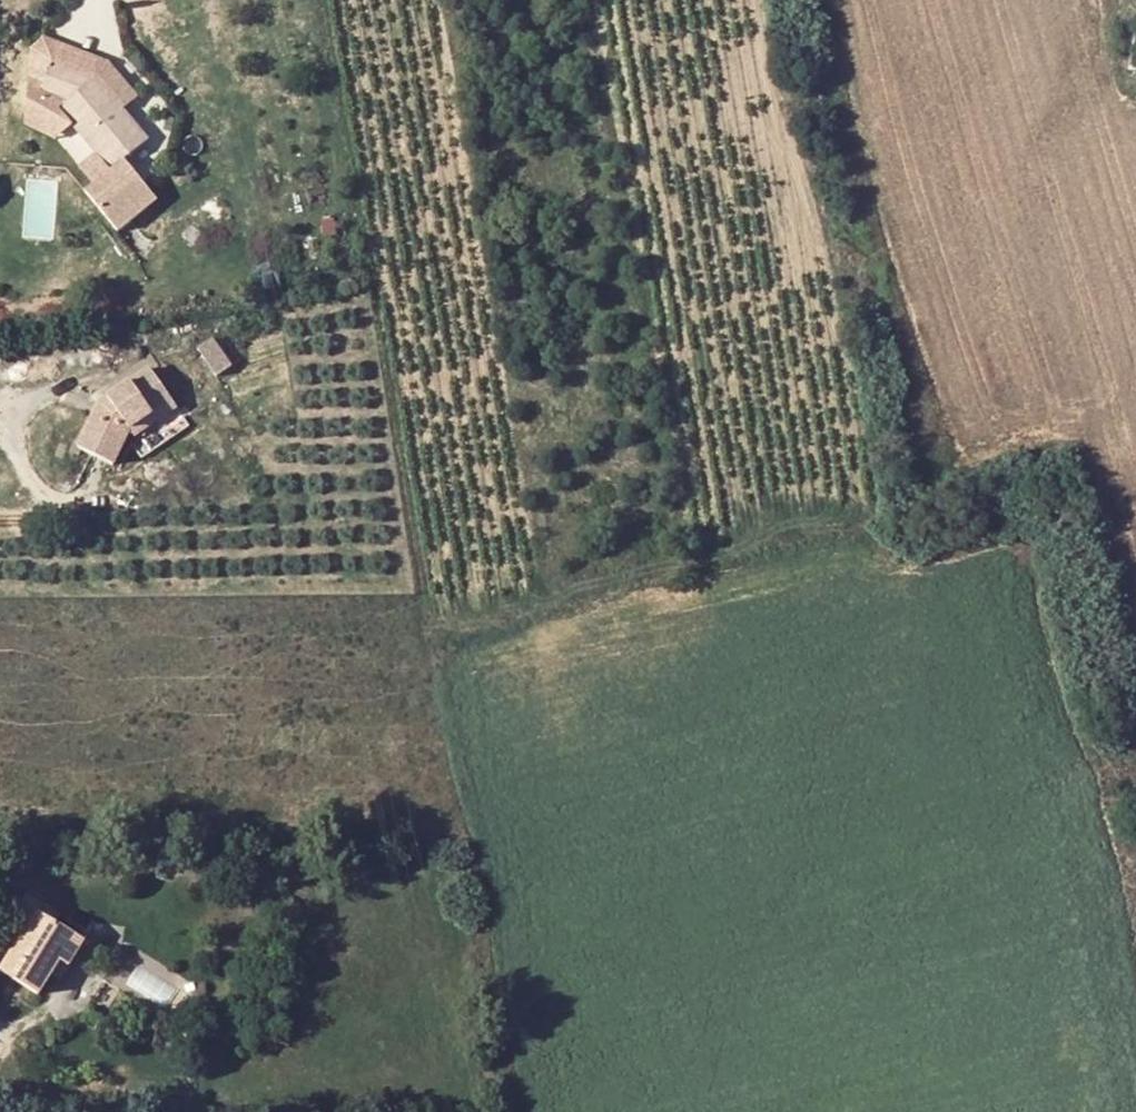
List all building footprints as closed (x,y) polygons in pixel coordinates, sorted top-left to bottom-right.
[(61,56),(49,88),(83,99),(72,107),(129,164),(163,130),(108,71),(61,56)] [(238,360),(220,333),(204,342),(222,371),(238,360)] [(99,402),(82,437),(111,452),(134,419),(179,393),(155,359),(110,388),(117,394),(108,406),(99,402)] [(117,394),(110,388),(104,392),(99,402),(108,406),(117,394)] [(54,913),(60,904),(28,882),(22,891),(54,913)] [(36,984),(60,951),(68,955),(88,924),(60,904),(54,913),(22,891),(0,923),(0,928),(15,935),(0,956),(0,959),(36,984)]
